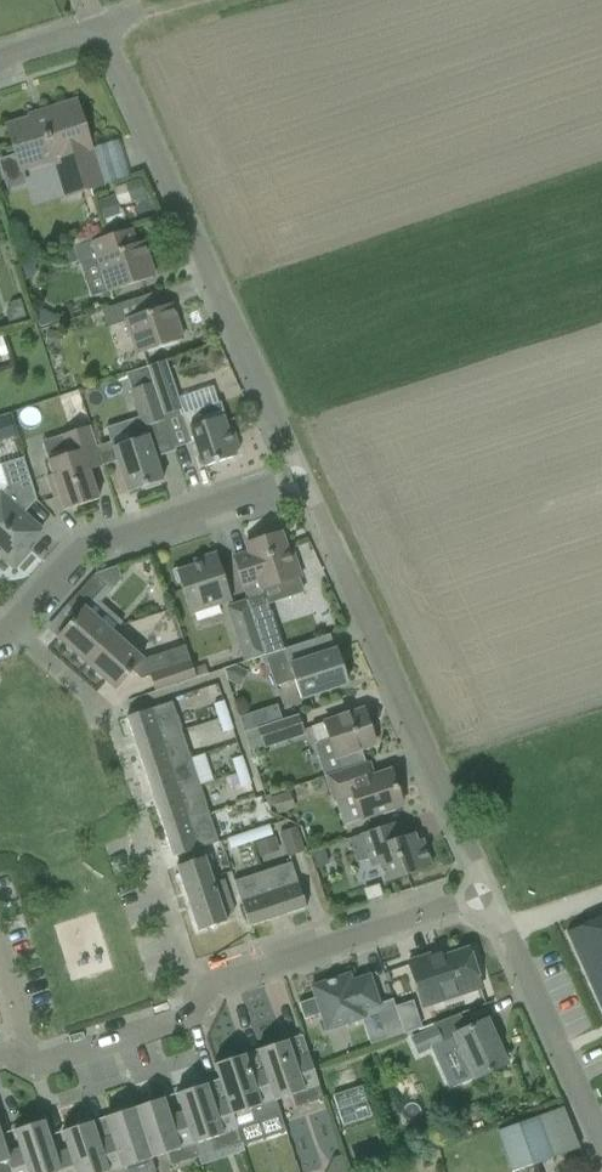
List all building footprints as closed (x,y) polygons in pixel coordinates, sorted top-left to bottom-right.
[(55,160),(66,196),(102,186),(76,102),(48,110),(49,113),(7,126),(15,149),(21,170),(55,160)] [(141,179),(126,184),(131,202),(147,197),(141,179)] [(115,196),(98,201),(105,225),(117,221),(116,218),(122,216),(115,196)] [(80,266),(81,265),(99,259),(109,291),(110,292),(154,278),(143,243),(133,246),(128,231),(74,248),(78,262),(80,266)] [(127,322),(138,355),(182,340),(171,305),(161,308),(156,293),(102,310),(108,328),(127,322)] [(11,303),(6,313),(9,322),(26,317),(21,300),(11,303)] [(44,310),(35,313),(40,327),(55,323),(52,314),(44,310)] [(49,331),(46,345),(61,347),(63,334),(49,331)] [(166,361),(147,367),(153,383),(164,416),(182,410),(166,361)] [(153,383),(131,391),(143,428),(165,420),(164,416),(153,383)] [(194,443),(203,468),(237,457),(235,452),(240,450),(232,427),(228,429),(224,417),(219,403),(181,416),(190,444),(194,443)] [(0,417),(0,438),(1,441),(16,436),(10,414),(0,417)] [(60,497),(64,511),(99,500),(89,471),(103,466),(97,447),(90,426),(72,432),(61,436),(67,455),(48,461),(53,475),(47,477),(54,499),(60,497)] [(117,461),(128,493),(145,487),(146,490),(160,486),(159,483),(163,481),(148,436),(117,446),(117,445),(111,443),(97,447),(103,466),(117,461)] [(14,568),(30,551),(27,547),(42,530),(20,511),(18,506),(37,500),(23,458),(0,465),(7,486),(0,494),(0,556),(14,568)] [(247,601),(265,656),(285,649),(265,596),(263,590),(300,578),(291,549),(287,551),(281,533),(253,542),(256,550),(233,558),(241,581),(247,601)] [(180,583),(190,614),(231,600),(216,554),(193,562),(194,567),(187,569),(186,566),(172,570),(177,584),(180,583)] [(78,615),(58,638),(87,664),(113,634),(85,609),(90,604),(106,586),(94,575),(67,606),(78,615)] [(228,608),(246,662),(265,656),(247,601),(228,608)] [(150,677),(155,692),(196,678),(185,646),(142,660),(113,634),(87,664),(116,690),(132,672),(141,679),(150,677)] [(285,649),(265,656),(275,687),(295,680),(301,699),(324,691),(347,684),(346,679),(348,675),(345,668),(342,667),(336,650),(308,659),(303,643),(285,649)] [(224,669),(228,681),(241,687),(248,672),(235,666),(224,669)] [(214,705),(219,718),(229,715),(224,701),(214,705)] [(136,736),(139,745),(182,731),(172,702),(127,717),(133,737),(136,736)] [(337,758),(341,771),(365,763),(361,750),(375,745),(363,710),(312,727),(317,743),(330,739),(336,758),(337,758)] [(219,718),(224,733),(234,729),(229,715),(219,718)] [(245,733),(251,751),(264,747),(265,749),(305,736),(299,715),(245,733)] [(139,755),(145,774),(191,758),(182,731),(139,745),(142,754),(139,755)] [(243,757),(233,760),(237,773),(247,769),(243,757)] [(154,791),(157,800),(200,786),(191,758),(145,774),(151,792),(154,791)] [(341,771),(326,776),(335,801),(353,795),(361,820),(380,814),(380,813),(381,816),(395,812),(394,809),(403,806),(391,771),(373,776),(368,762),(365,763),(341,771)] [(247,769),(237,773),(242,788),(252,785),(247,769)] [(157,810),(164,829),(209,814),(200,786),(157,800),(160,809),(157,810)] [(290,792),(272,798),(277,814),(296,808),(290,792)] [(172,847),(176,857),(199,849),(218,842),(209,814),(164,829),(170,848),(172,847)] [(379,864),(385,882),(431,867),(422,840),(417,842),(414,834),(402,839),(397,823),(349,839),(357,862),(369,859),(372,867),(379,864)] [(228,840),(231,849),(273,835),(270,826),(228,840)] [(282,833),(291,856),(304,851),(296,827),(282,833)] [(276,837),(256,843),(260,858),(281,851),(276,837)] [(325,847),(311,852),(317,868),(331,863),(325,847)] [(176,867),(183,889),(213,879),(206,857),(199,860),(176,867)] [(263,872),(277,915),(286,912),(287,915),(307,908),(299,885),(292,862),(263,872)] [(234,881),(249,927),(269,920),(268,918),(277,915),(263,872),(234,881)] [(183,889),(190,910),(229,897),(226,889),(223,880),(214,883),(213,879),(183,889)] [(190,910),(198,932),(227,922),(225,915),(234,912),(229,897),(190,910)] [(567,932),(601,1010),(601,916),(567,932)] [(408,962),(423,1007),(481,988),(476,974),(481,969),(478,962),(472,961),(468,949),(430,962),(428,956),(408,962)] [(315,998),(299,1003),(304,1019),(321,1014),(327,1031),(365,1018),(374,1045),(404,1034),(398,1014),(393,1000),(380,1004),(377,999),(370,975),(352,981),(339,986),(337,979),(312,987),(315,998)] [(414,1009),(398,1014),(404,1034),(405,1037),(421,1031),(414,1009)] [(467,1062),(475,1079),(507,1064),(487,1021),(455,1035),(460,1047),(456,1049),(463,1064),(467,1062)] [(412,1041),(419,1054),(443,1042),(436,1029),(412,1041)] [(291,1096),(295,1108),(323,1099),(318,1084),(310,1061),(296,1066),(288,1040),(283,1042),(263,1049),(263,1048),(257,1050),(257,1051),(258,1051),(266,1076),(267,1075),(276,1101),(291,1096)] [(220,1063),(214,1064),(219,1080),(220,1079),(228,1105),(229,1105),(232,1115),(248,1110),(252,1123),(280,1113),(276,1101),(267,1075),(266,1076),(253,1080),(244,1055),(239,1056),(240,1057),(220,1063)] [(210,1139),(215,1152),(242,1143),(237,1128),(232,1115),(229,1105),(228,1105),(215,1110),(206,1084),(201,1086),(182,1093),(182,1092),(176,1094),(176,1095),(177,1095),(185,1119),(186,1119),(194,1145),(195,1144),(210,1139)] [(364,1086),(335,1091),(341,1123),(370,1117),(364,1086)] [(167,1154),(171,1166),(199,1157),(195,1144),(194,1145),(186,1119),(185,1119),(172,1124),(163,1098),(158,1100),(139,1107),(139,1106),(134,1108),(151,1159),(167,1154)] [(514,1171),(515,1171),(579,1149),(564,1107),(499,1131),(514,1171)] [(100,1148),(108,1171),(130,1171),(133,1171),(137,1163),(151,1159),(134,1108),(130,1109),(130,1110),(111,1116),(110,1116),(105,1117),(114,1143),(100,1148)] [(57,1162),(49,1136),(44,1120),(39,1122),(39,1123),(19,1129),(14,1130),(23,1156),(9,1160),(12,1171),(60,1171),(57,1162)] [(100,1148),(92,1123),(93,1122),(93,1121),(87,1123),(87,1124),(68,1130),(67,1130),(62,1132),(71,1157),(57,1162),(60,1171),(108,1171),(100,1148)] [(9,1160),(1,1134),(1,1135),(0,1132),(0,1171),(12,1171),(9,1160)] [(406,1144),(393,1149),(398,1164),(411,1159),(406,1144)] [(343,1156),(334,1159),(327,1171),(348,1171),(343,1156)]
